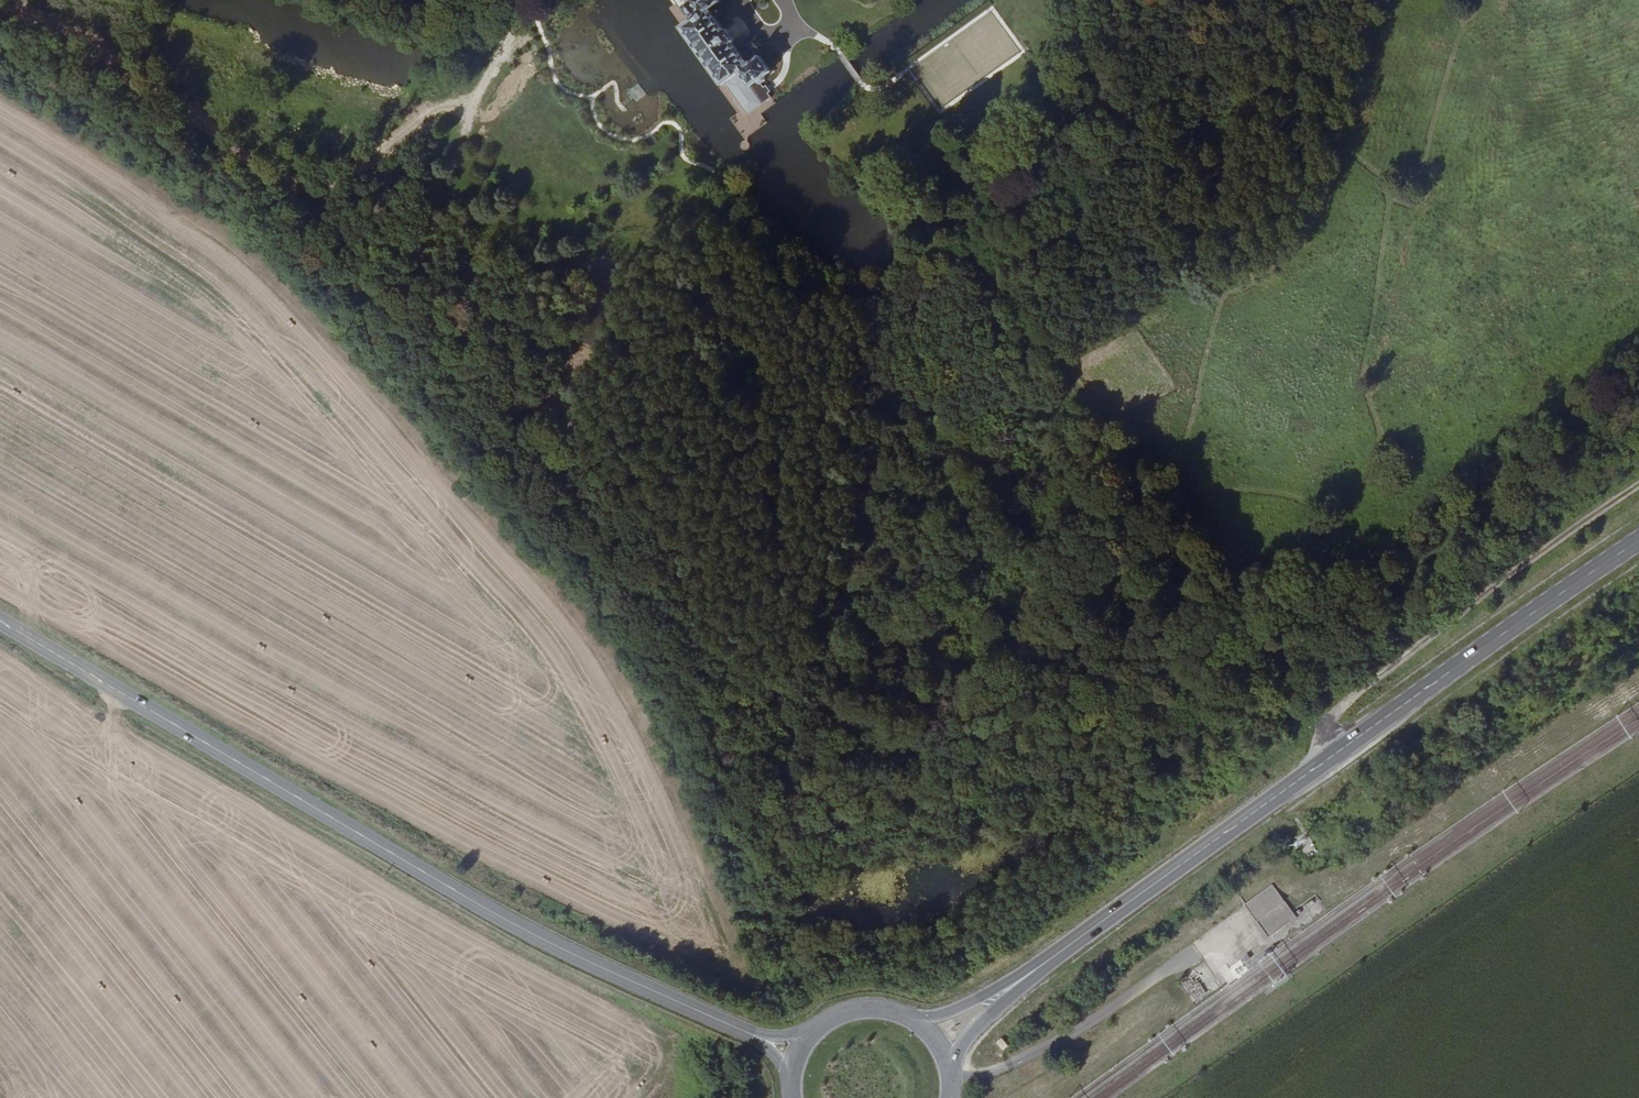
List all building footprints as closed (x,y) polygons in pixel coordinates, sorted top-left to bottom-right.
[(728,83),(744,72),(754,86),(763,80),(766,84),(771,81),(768,77),(775,72),(763,56),(753,62),(739,41),(730,29),(730,28),(724,19),(731,14),(721,0),(687,0),(691,5),(685,9),(692,19),(688,22),(681,27),(724,86),(728,83)] [(292,50),(295,41),(284,37),(280,46),(292,50)] [(1247,905),(1254,914),(1281,895),(1274,885),(1247,905)] [(1281,895),(1254,914),(1270,937),(1297,917),(1281,895)] [(1226,984),(1235,979),(1227,964),(1218,968),(1226,984)] [(1001,1038),(996,1042),(1003,1050),(1008,1046),(1001,1038)]
